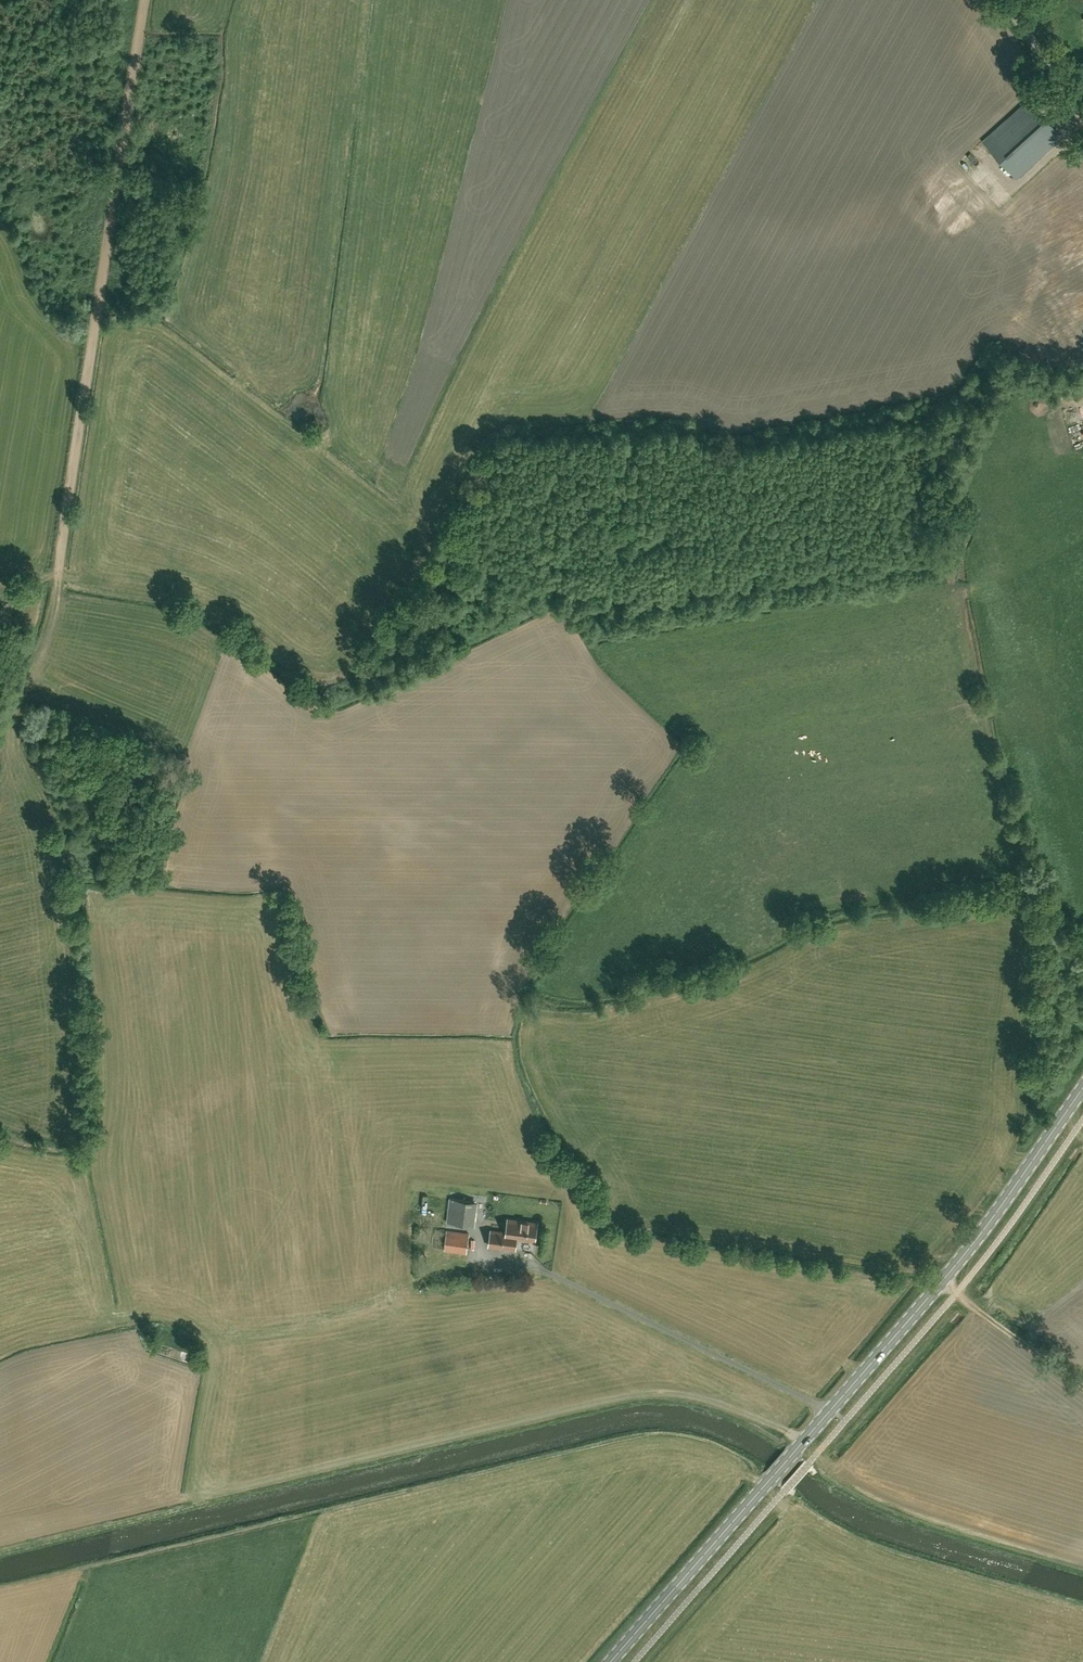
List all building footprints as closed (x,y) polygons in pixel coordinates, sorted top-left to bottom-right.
[(1029,99),(983,141),(1017,179),(1063,137),(1029,99)] [(961,201),(974,190),(967,182),(954,192),(961,201)] [(989,195),(976,206),(983,214),(997,203),(989,195)] [(477,1202),(449,1198),(446,1222),(474,1226),(477,1202)] [(507,1219),(506,1232),(490,1230),(488,1245),(515,1249),(516,1238),(534,1240),(537,1223),(507,1219)] [(446,1230),(444,1250),(466,1253),(469,1233),(446,1230)]
